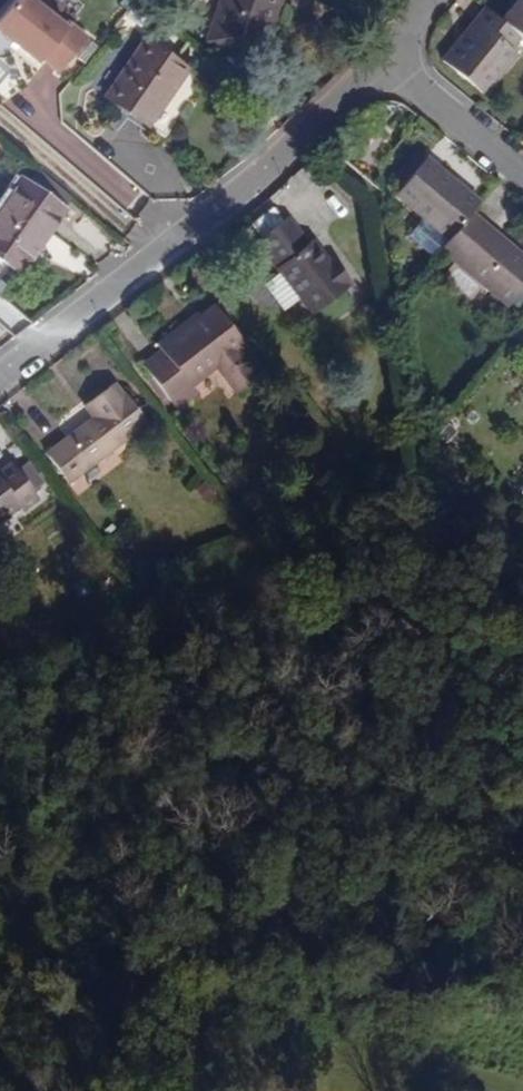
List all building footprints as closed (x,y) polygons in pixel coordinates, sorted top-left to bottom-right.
[(60,74),(88,40),(70,25),(67,28),(31,0),(16,0),(0,21),(0,33),(40,65),(43,60),(60,74)] [(260,58),(280,0),(220,0),(206,40),(260,58)] [(516,31),(522,37),(522,0),(516,8),(505,22),(516,31)] [(494,13),(482,3),(456,35),(469,44),(494,13)] [(507,42),(516,31),(505,22),(494,13),(469,44),(456,35),(441,54),(481,86),(513,47),(507,42)] [(185,69),(144,40),(105,96),(146,126),(185,69)] [(455,241),(477,215),(485,205),(430,161),(401,197),(455,241)] [(20,179),(0,207),(0,258),(20,272),(65,210),(20,179)] [(477,215),(455,241),(446,251),(516,308),(522,298),(522,253),(477,215)] [(288,220),(257,246),(313,319),(346,293),(344,290),(349,286),(338,271),(334,273),(329,267),(311,244),(309,246),(288,220)] [(436,252),(446,238),(425,223),(414,237),(436,252)] [(334,273),(338,271),(333,265),(329,267),(334,273)] [(171,409),(191,394),(217,374),(235,397),(258,379),(240,356),(247,351),(218,315),(200,330),(190,338),(186,333),(159,355),(162,360),(144,374),(171,409)] [(200,330),(196,325),(186,333),(190,338),(200,330)] [(52,450),(74,479),(151,421),(119,380),(90,402),(100,415),(52,450)] [(171,409),(176,416),(196,401),(191,394),(171,409)] [(21,506),(24,510),(41,497),(13,460),(0,470),(0,522),(21,506)]
